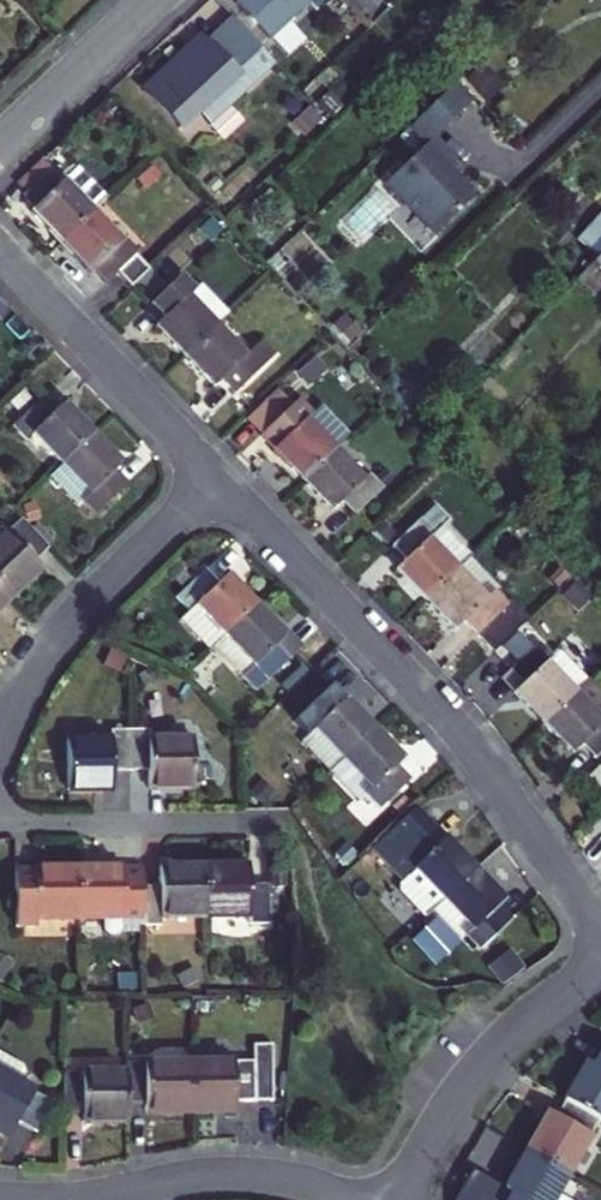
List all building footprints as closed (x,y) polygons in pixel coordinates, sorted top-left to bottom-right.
[(270,47),(305,14),(316,25),(338,3),(335,0),(251,0),(237,13),(270,47)] [(338,3),(367,34),(385,16),(369,0),(335,0),(338,3)] [(140,102),(176,139),(194,121),(198,118),(212,125),(268,72),(229,29),(205,52),(192,64),(186,58),(140,102)] [(457,119),(439,102),(418,123),(435,139),(457,119)] [(453,169),(430,145),(381,192),(401,212),(402,211),(432,241),(470,204),(444,178),(453,169)] [(45,176),(19,200),(29,212),(56,186),(45,176)] [(64,261),(97,229),(68,200),(56,186),(29,212),(26,214),(38,228),(35,231),(64,261)] [(82,187),(68,200),(97,229),(110,217),(82,187)] [(126,273),(132,279),(138,273),(97,229),(64,261),(93,292),(96,288),(104,296),(126,273)] [(588,272),(600,284),(600,258),(588,272)] [(588,272),(574,287),(591,302),(600,291),(600,284),(588,272)] [(126,273),(104,296),(109,302),(117,294),(128,304),(143,290),(132,279),(126,273)] [(214,340),(226,328),(197,297),(192,302),(179,288),(148,317),(160,330),(152,338),(182,370),(214,340)] [(214,340),(182,370),(211,401),(220,392),(232,406),(271,369),(258,355),(243,370),(214,340)] [(25,438),(31,432),(55,409),(42,396),(12,425),(25,438)] [(63,401),(55,409),(31,432),(61,463),(93,432),(63,401)] [(293,420),(275,401),(243,431),(261,450),(269,442),(293,420)] [(302,494),(335,463),(308,433),(316,425),(321,420),(308,406),(293,420),(269,442),(282,456),(274,464),(302,494)] [(344,454),(316,425),(308,433),(335,463),(344,454)] [(61,463),(91,493),(114,471),(122,462),(93,432),(61,463)] [(282,456),(269,442),(261,450),(274,464),(282,456)] [(83,501),(91,493),(61,463),(47,476),(77,507),(83,501)] [(335,463),(302,494),(331,525),(340,516),(353,530),(384,501),(370,487),(364,493),(335,463)] [(127,484),(114,471),(91,493),(83,501),(96,514),(127,484)] [(27,521),(39,517),(34,502),(22,506),(27,521)] [(428,550),(443,536),(451,528),(437,514),(389,559),(403,574),(394,582),(424,613),(457,582),(428,550)] [(7,532),(34,559),(47,546),(20,519),(7,532)] [(34,559),(7,532),(5,530),(0,535),(0,589),(11,600),(43,569),(34,559)] [(428,550),(457,582),(469,570),(473,567),(443,536),(428,550)] [(176,597),(189,611),(218,583),(205,569),(176,597)] [(457,582),(424,613),(453,644),(462,636),(475,650),(507,620),(493,605),(498,601),(469,570),(457,582)] [(230,572),(218,583),(189,611),(181,619),(211,650),(214,647),(227,635),(260,603),(230,572)] [(0,589),(0,610),(11,600),(0,589)] [(243,677),(277,644),(289,633),(260,603),(227,635),(214,647),(243,677)] [(289,633),(277,644),(290,658),(302,647),(289,633)] [(290,658),(277,644),(243,677),(256,691),(290,658)] [(549,668),(538,656),(508,683),(522,698),(514,705),(544,737),(575,706),(590,691),(562,663),(553,663),(549,668)] [(292,719),(306,733),(343,697),(329,683),(292,719)] [(544,737),(572,767),(581,759),(594,772),(600,765),(600,702),(590,691),(575,706),(544,737)] [(345,696),(343,697),(306,733),(298,741),(329,773),(376,728),(345,696)] [(110,729),(111,740),(111,771),(131,771),(130,728),(110,729)] [(131,771),(150,770),(149,739),(149,728),(130,728),(131,771)] [(357,802),(365,794),(394,766),(404,757),(376,728),(329,773),(357,802)] [(149,739),(150,770),(151,789),(196,788),(195,737),(149,739)] [(112,790),(111,771),(111,740),(67,741),(68,791),(112,790)] [(394,766),(365,794),(379,809),(409,781),(394,766)] [(407,813),(438,845),(447,837),(415,805),(407,813)] [(416,867),(438,845),(407,813),(371,847),(390,866),(396,861),(408,874),(416,867)] [(438,845),(416,867),(444,897),(475,868),(447,837),(438,845)] [(209,909),(255,908),(254,877),(254,859),(209,860),(209,909)] [(163,878),(164,909),(209,909),(209,860),(163,860),(163,878)] [(120,929),(126,922),(125,864),(124,861),(79,862),(81,910),(105,910),(105,923),(112,929),(120,929)] [(35,862),(35,865),(36,910),(81,910),(79,862),(35,862)] [(125,864),(126,922),(144,921),(144,879),(143,864),(125,864)] [(36,923),(36,910),(35,865),(14,866),(16,923),(36,923)] [(433,908),(444,897),(416,867),(408,874),(401,881),(401,889),(426,915),(433,908)] [(444,897),(473,927),(495,906),(504,898),(475,868),(444,897)] [(254,877),(255,908),(255,920),(273,920),(273,877),(254,877)] [(164,921),(164,909),(163,878),(144,879),(144,921),(164,921)] [(444,897),(433,908),(462,938),(466,933),(473,927),(444,897)] [(495,906),(473,927),(466,933),(481,948),(509,921),(495,906)] [(523,969),(508,949),(486,966),(501,985),(523,969)] [(253,1044),(253,1060),(254,1101),(273,1101),(272,1044),(253,1044)] [(19,1078),(23,1070),(21,1063),(0,1051),(0,1068),(19,1078)] [(236,1112),(236,1102),(235,1061),(235,1057),(192,1058),(193,1113),(236,1112)] [(192,1058),(146,1059),(147,1101),(147,1114),(193,1113),(192,1058)] [(127,1101),(147,1101),(146,1059),(127,1059),(127,1070),(127,1101)] [(236,1102),(254,1101),(253,1060),(235,1061),(236,1102)] [(600,1123),(600,1060),(594,1072),(583,1066),(563,1101),(598,1121),(600,1123)] [(0,1068),(0,1130),(10,1135),(18,1122),(34,1092),(36,1088),(19,1078),(0,1068)] [(127,1070),(82,1071),(82,1113),(83,1124),(128,1123),(127,1101),(127,1070)] [(64,1114),(82,1113),(82,1071),(63,1071),(64,1114)] [(34,1092),(18,1122),(35,1131),(51,1101),(34,1092)] [(563,1101),(553,1119),(588,1139),(598,1121),(563,1101)] [(566,1177),(588,1139),(553,1119),(546,1115),(524,1153),(566,1177)] [(506,1199),(553,1199),(566,1177),(524,1153),(504,1188),(511,1192),(506,1199)] [(504,1188),(472,1170),(454,1199),(506,1199),(511,1192),(504,1188)]
